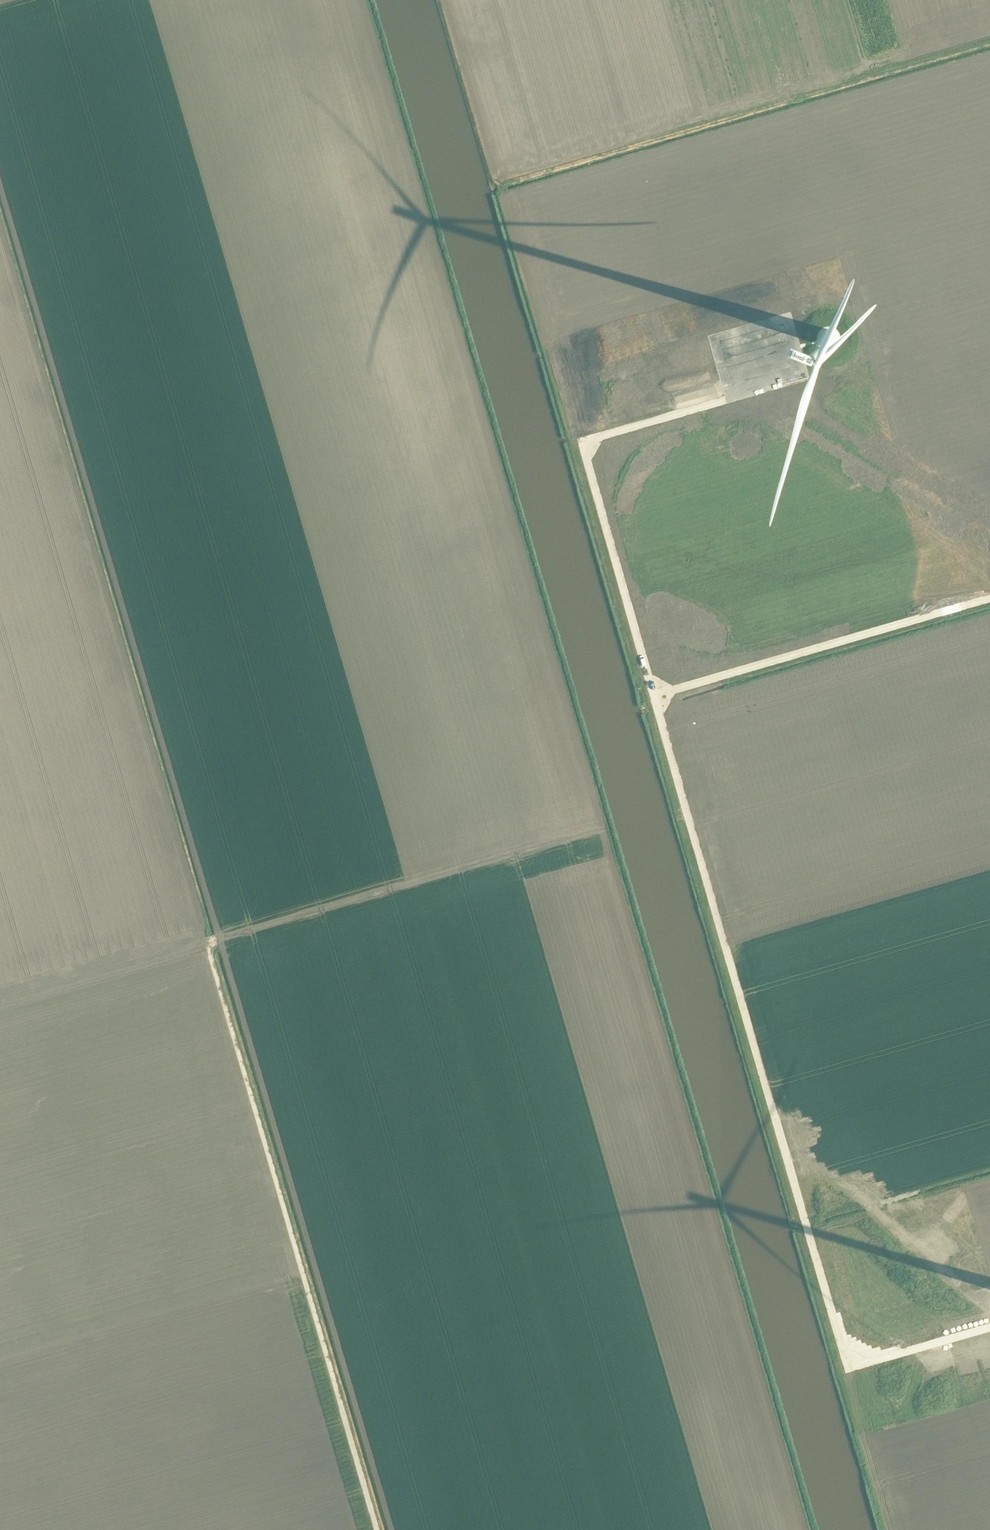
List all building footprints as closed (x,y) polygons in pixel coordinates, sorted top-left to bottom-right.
[(838,339),(838,338),(838,337),(837,336),(837,335),(837,334),(836,333),(835,332),(834,331),(834,330),(833,330),(831,329),(830,329),(829,329),(828,329),(827,329),(826,329),(825,330),(824,330),(823,331),(822,332),(821,333),(821,334),(820,335),(820,336),(820,337),(820,338),(820,339),(820,340),(820,341),(821,342),(821,343),(822,344),(823,345),(824,345),(825,346),(826,346),(827,347),(828,347),(829,347),(830,347),(831,346),(833,346),(834,345),(835,344),(836,343),(837,342),(837,341),(837,340),(838,339)]
